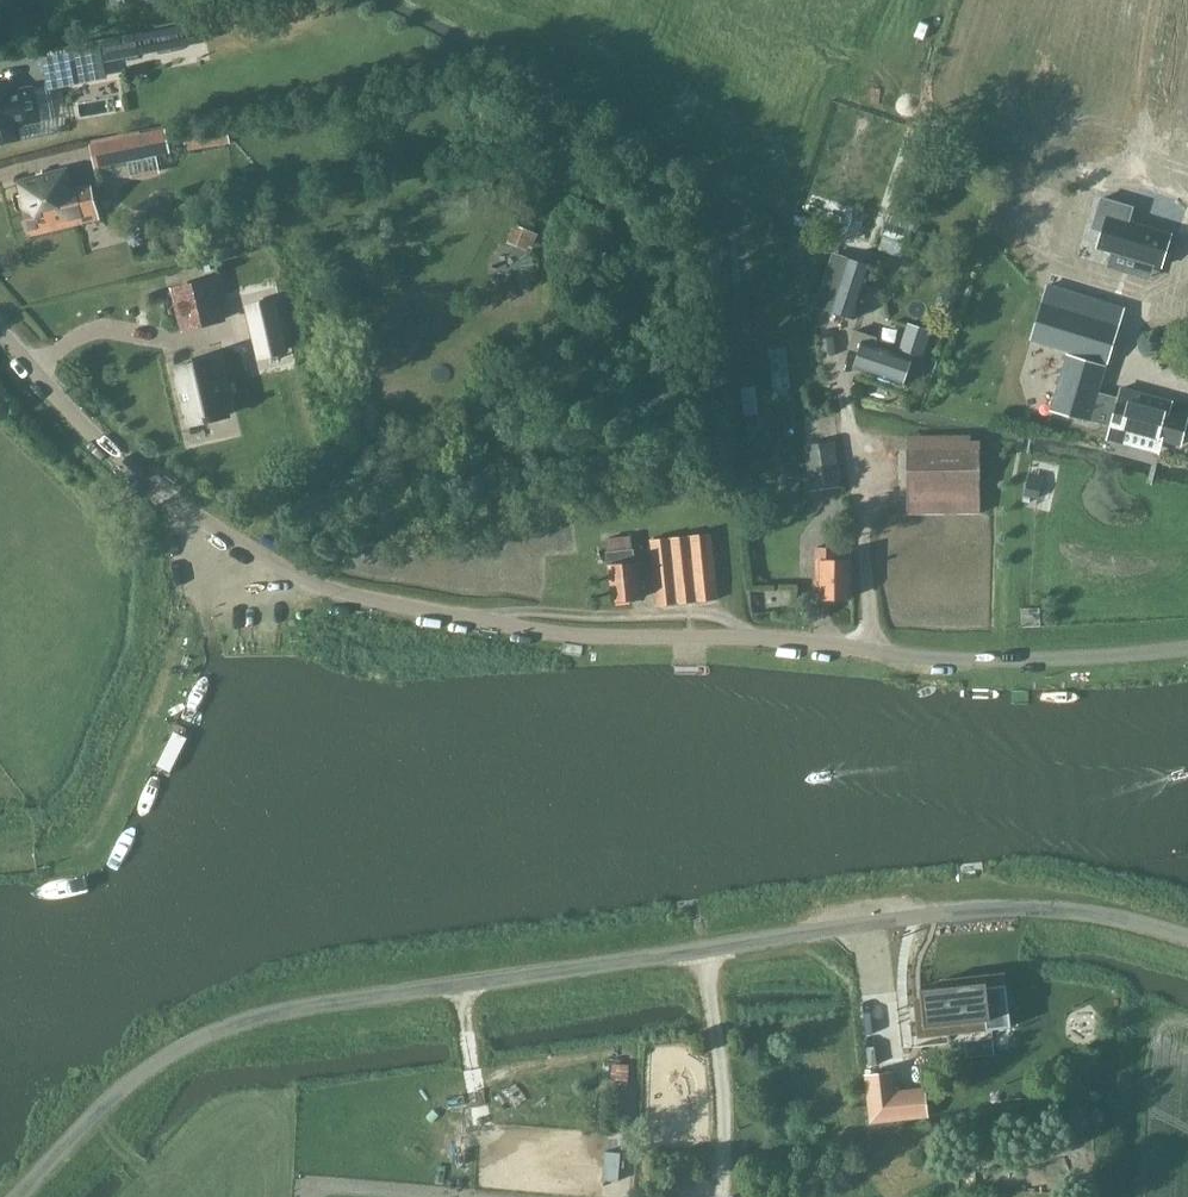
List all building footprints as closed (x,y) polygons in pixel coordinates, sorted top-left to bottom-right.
[(180,47),(176,28),(157,32),(161,52),(180,47)] [(100,39),(40,51),(48,89),(107,77),(100,39)] [(19,136),(16,120),(39,115),(33,86),(10,90),(8,79),(0,81),(0,140),(19,136)] [(95,166),(170,151),(165,129),(91,144),(95,166)] [(22,206),(25,217),(28,229),(29,234),(101,216),(93,181),(74,186),(69,165),(19,178),(23,192),(19,193),(23,206),(22,206)] [(1102,198),(1093,228),(1103,231),(1098,247),(1112,252),(1153,264),(1161,266),(1171,233),(1128,221),(1132,207),(1102,198)] [(816,306),(855,319),(873,265),(853,258),(834,252),(816,306)] [(227,320),(216,276),(170,288),(181,332),(227,320)] [(1043,302),(1033,338),(1070,349),(1108,360),(1112,346),(1118,324),(1119,323),(1082,312),(1087,295),(1049,284),(1043,302)] [(923,357),(932,331),(908,323),(899,349),(923,357)] [(909,359),(874,348),(877,337),(853,329),(848,347),(858,351),(852,370),(900,386),(909,359)] [(1165,411),(1168,401),(1120,388),(1117,399),(1099,394),(1108,360),(1070,349),(1052,409),(1070,414),(1070,413),(1112,425),(1181,443),(1187,417),(1165,411)] [(211,359),(174,368),(187,423),(224,415),(211,359)] [(981,514),(979,441),(971,441),(971,434),(905,435),(908,516),(981,514)] [(840,484),(834,441),(806,444),(812,488),(840,484)] [(633,562),(630,535),(606,538),(612,601),(643,598),(639,561),(633,562)] [(716,601),(710,535),(652,540),(657,606),(716,601)] [(819,600),(847,600),(847,563),(836,563),(836,547),(812,547),(812,575),(819,575),(819,600)] [(973,982),(907,991),(913,1038),(937,1035),(938,1044),(981,1038),(979,1029),(998,1026),(992,984),(974,986),(973,982)] [(928,1117),(925,1088),(897,1091),(894,1072),(866,1075),(871,1123),(928,1117)]
